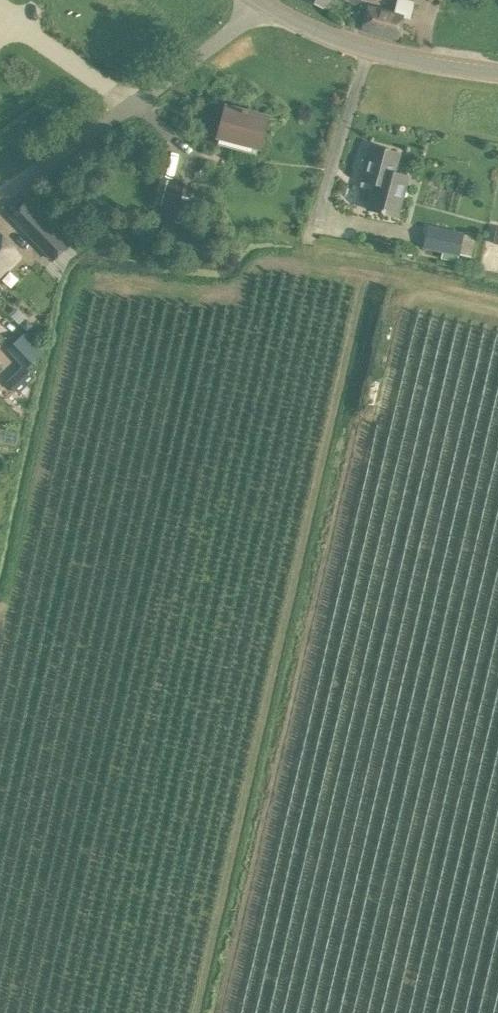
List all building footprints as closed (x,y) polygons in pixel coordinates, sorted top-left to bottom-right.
[(327,9),(331,0),(308,0),(327,9)] [(362,0),(342,0),(357,8),(362,0)] [(362,29),(397,38),(403,17),(409,18),(414,2),(406,0),(397,0),(394,14),(368,7),(362,29)] [(259,149),(268,117),(226,106),(218,138),(259,149)] [(394,173),(399,153),(371,146),(362,181),(375,184),(368,209),(397,217),(408,177),(394,173)] [(193,188),(161,179),(154,201),(168,207),(161,231),(181,236),(193,188)] [(48,227),(26,204),(13,215),(36,240),(37,239),(56,257),(68,247),(48,228),(48,227)] [(428,226),(423,249),(460,256),(460,255),(472,258),(476,237),(464,235),(465,233),(428,226)] [(21,260),(0,237),(0,279),(21,260)] [(19,327),(25,333),(32,326),(26,320),(19,327)] [(6,382),(17,393),(34,376),(27,370),(45,352),(25,333),(8,351),(22,366),(6,382)]
